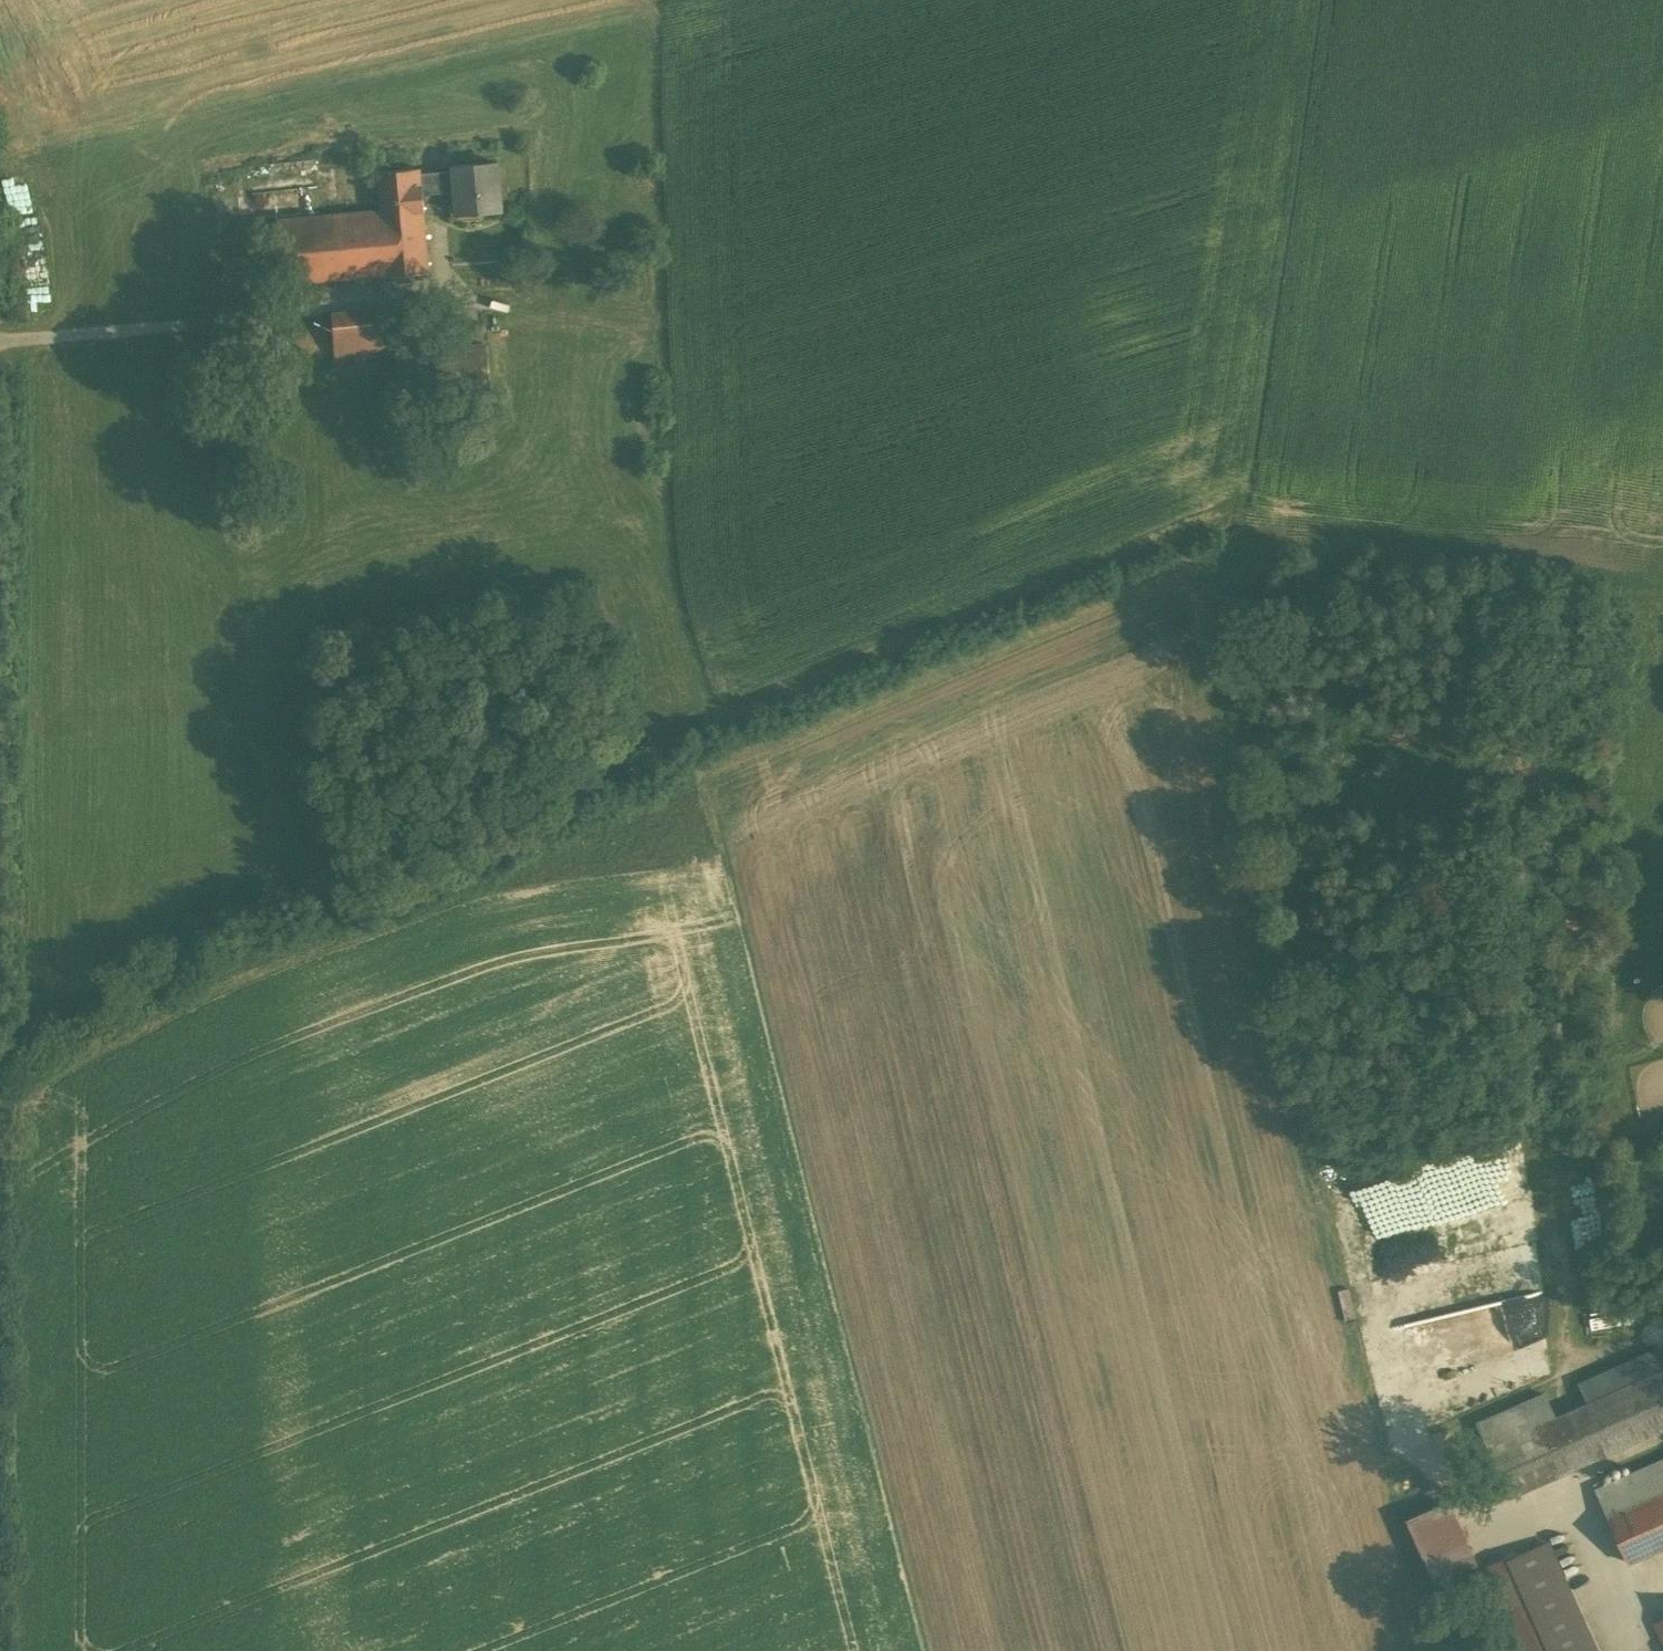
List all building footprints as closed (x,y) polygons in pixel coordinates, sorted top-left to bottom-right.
[(456,170),(421,173),(423,193),(458,191),(460,220),(483,218),(483,211),(502,210),(498,161),(455,164),(456,170)] [(421,173),(420,168),(378,171),(382,209),(275,218),(281,283),(429,271),(423,193),(421,173)] [(413,306),(330,312),(334,360),(396,354),(395,342),(416,341),(413,306)] [(487,344),(398,351),(398,354),(401,395),(491,388),(489,360),(487,344)] [(1586,1404),(1662,1369),(1662,1356),(1659,1347),(1577,1385),(1586,1404)] [(1478,1422),(1510,1494),(1662,1425),(1662,1369),(1586,1404),(1557,1417),(1545,1391),(1478,1422)] [(1596,1489),(1629,1561),(1662,1545),(1662,1459),(1596,1489)] [(1446,1504),(1405,1522),(1432,1583),(1474,1564),(1446,1504)] [(1549,1542),(1593,1639),(1629,1623),(1585,1526),(1549,1542)] [(1549,1542),(1504,1562),(1544,1650),(1599,1650),(1593,1639),(1549,1542)]
